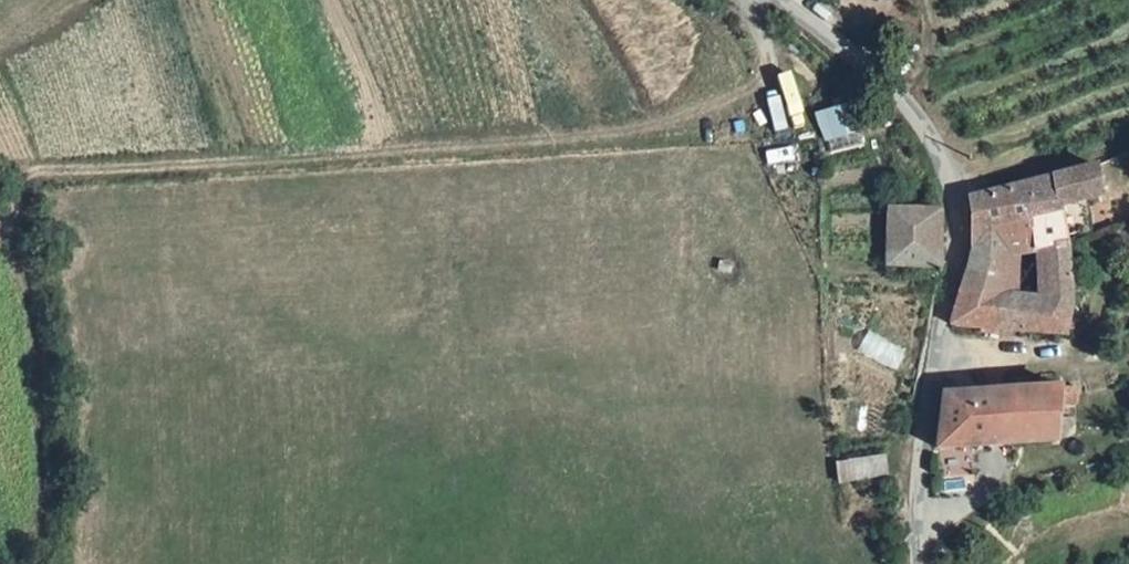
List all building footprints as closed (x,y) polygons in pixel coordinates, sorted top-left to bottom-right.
[(824,142),(856,131),(846,101),(814,112),(824,142)] [(1028,220),(1057,212),(1055,205),(1102,195),(1100,165),(971,197),(976,234),(969,248),(972,264),(959,294),(998,297),(999,260),(1032,254),(1028,220)] [(944,265),(938,209),(887,209),(884,265),(937,265),(944,265)] [(1065,243),(1057,212),(1028,220),(1032,254),(1050,248),(1065,243)] [(1065,243),(1050,248),(1053,301),(1016,298),(1015,331),(1069,335),(1072,301),(1065,243)] [(951,324),(996,329),(998,297),(959,294),(956,299),(951,324)] [(944,397),(939,447),(1060,442),(1059,405),(1077,404),(1077,387),(944,397)] [(885,457),(837,464),(839,481),(887,474),(885,457)]
